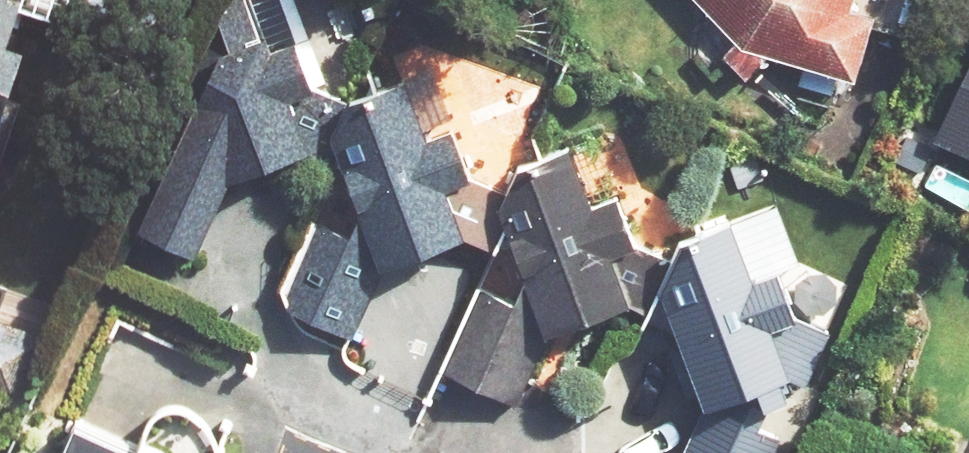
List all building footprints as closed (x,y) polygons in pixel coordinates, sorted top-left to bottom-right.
[(16,0),(0,0),(0,48),(16,0)] [(249,45),(239,0),(227,0),(221,2),(131,230),(192,254),(222,178),(223,181),(296,155),(277,103),(299,94),(278,37),(249,45)] [(725,37),(709,55),(740,82),(761,58),(826,73),(849,78),(862,18),(839,13),(842,0),(691,0),(725,37)] [(968,162),(968,68),(930,142),(968,162)] [(349,112),(361,146),(325,158),(272,305),(347,332),(370,266),(399,257),(447,240),(432,197),(451,190),(433,136),(413,143),(397,96),(349,112)] [(9,106),(0,104),(0,135),(9,106)] [(513,166),(531,220),(477,237),(442,382),(520,401),(535,339),(567,328),(618,312),(602,264),(624,256),(604,197),(582,204),(564,149),(513,166)] [(763,274),(738,283),(718,225),(638,253),(692,408),(771,380),(754,331),(779,322),(763,274)] [(17,437),(46,331),(0,319),(0,432),(17,437)] [(692,408),(673,452),(767,452),(772,441),(692,408)] [(82,416),(66,452),(160,452),(159,452),(157,451),(155,450),(152,448),(150,447),(148,446),(145,445),(143,444),(140,444),(138,443),(82,416)]
